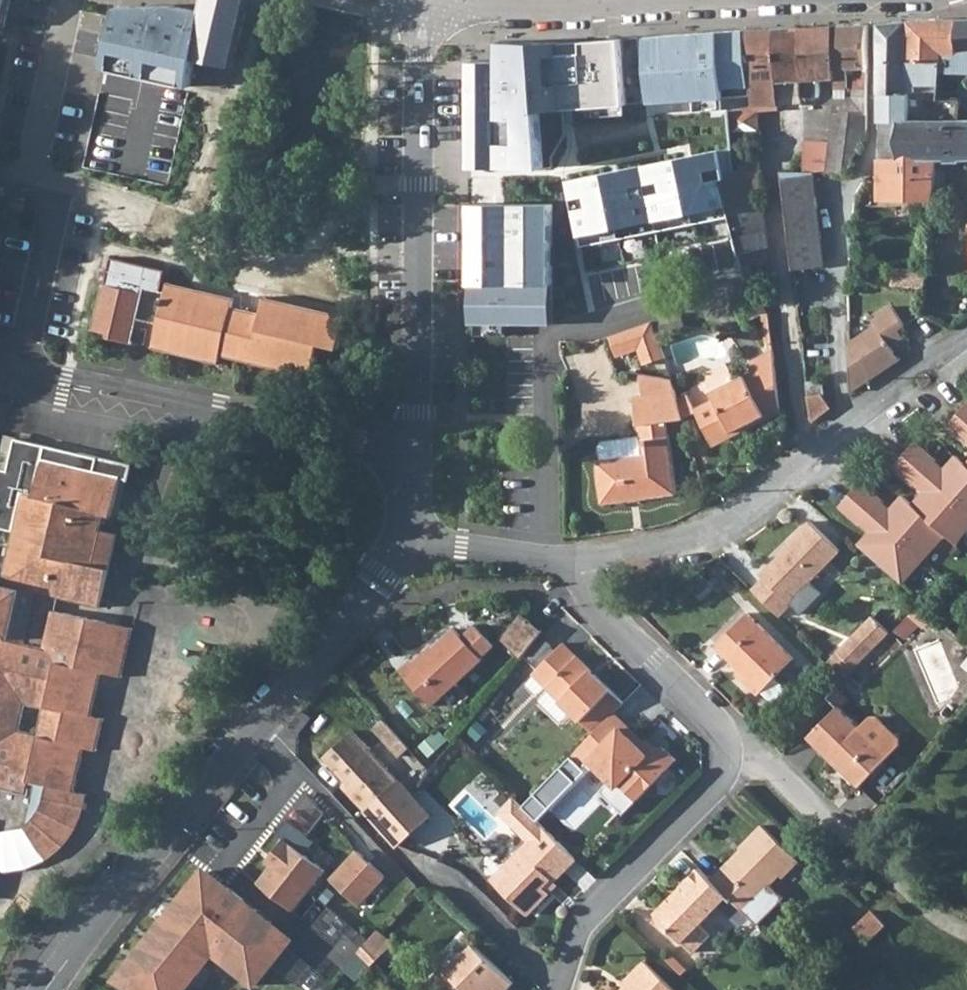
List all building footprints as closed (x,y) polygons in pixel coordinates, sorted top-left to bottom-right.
[(14,0),(0,0),(0,28),(8,29),(14,0)] [(201,62),(242,71),(258,1),(255,0),(213,0),(210,15),(201,62)] [(201,62),(210,15),(175,8),(120,9),(107,70),(195,90),(201,62)] [(945,54),(958,54),(959,17),(945,19),(934,19),(909,20),(908,61),(942,63),(944,63),(945,54)] [(959,17),(958,54),(966,54),(966,17),(959,17)] [(882,23),(881,25),(880,158),(898,158),(899,122),(908,122),(908,91),(940,91),(942,63),(908,61),(909,20),(882,23)] [(847,25),(834,25),(835,78),(836,78),(836,88),(849,88),(849,68),(854,67),(868,68),(868,65),(869,24),(847,25)] [(819,79),(835,78),(834,25),(820,26),(815,26),(801,27),(802,102),(816,102),(820,98),(819,79)] [(780,103),(802,102),(801,27),(787,28),(776,28),(780,103)] [(755,105),(759,105),(780,103),(776,28),(749,29),(755,105)] [(692,90),(699,178),(736,170),(735,155),(731,109),(755,105),(749,29),(701,30),(668,30),(670,95),(668,95),(668,105),(679,105),(679,90),(692,90)] [(511,36),(488,30),(488,39),(487,80),(485,134),(487,134),(519,137),(525,76),(527,57),(511,36)] [(651,31),(643,31),(643,96),(668,95),(670,95),(668,30),(651,31)] [(643,31),(605,32),(606,80),(614,80),(614,68),(632,67),(633,93),(635,93),(635,108),(643,108),(643,96),(643,31)] [(469,80),(487,80),(488,39),(470,39),(469,80)] [(958,64),(958,54),(945,54),(944,63),(958,64)] [(868,68),(854,67),(853,98),(868,98),(868,68)] [(853,98),(834,98),(834,113),(867,113),(868,98),(853,98)] [(760,111),(759,105),(755,105),(731,109),(735,155),(757,153),(756,144),(755,143),(754,141),(754,139),(756,137),(757,135),(760,134),(760,111)] [(867,113),(834,113),(830,147),(828,166),(822,165),(821,173),(849,174),(850,171),(850,165),(858,152),(868,130),(867,113)] [(908,122),(899,122),(898,158),(901,158),(939,159),(946,159),(946,161),(961,161),(961,160),(958,121),(908,122)] [(958,121),(961,160),(966,160),(966,121),(958,121)] [(805,144),(804,162),(804,170),(815,171),(815,173),(821,173),(822,165),(828,166),(830,147),(805,144)] [(606,155),(594,153),(590,171),(605,172),(606,155)] [(736,170),(737,176),(760,172),(757,153),(735,155),(736,170)] [(880,174),(880,199),(934,200),(938,169),(939,159),(901,158),(898,158),(880,158),(880,174)] [(804,170),(804,162),(794,162),(794,170),(804,170)] [(794,170),(783,170),(787,205),(818,204),(815,173),(815,171),(804,170),(794,170)] [(737,176),(728,178),(734,206),(763,201),(760,172),(737,176)] [(751,290),(750,288),(743,253),(734,206),(728,178),(703,182),(699,197),(726,300),(751,290)] [(734,206),(743,253),(765,247),(769,247),(763,201),(734,206)] [(822,234),(818,204),(787,205),(790,236),(822,234)] [(825,265),(822,234),(790,236),(794,268),(825,265)] [(765,282),(770,279),(765,247),(743,253),(750,288),(765,282)] [(234,300),(168,284),(166,293),(161,291),(166,271),(114,259),(108,284),(106,283),(94,329),(108,333),(107,337),(129,342),(135,316),(159,322),(153,346),(220,362),(222,354),(223,347),(243,352),(241,358),(311,375),(318,345),(339,349),(347,318),(265,298),(261,315),(232,308),(234,300)] [(743,323),(767,312),(762,300),(766,298),(760,286),(751,290),(732,299),(743,323)] [(851,390),(852,391),(879,374),(901,360),(892,346),(905,337),(900,329),(906,325),(894,306),(873,319),(877,324),(850,342),(851,390)] [(681,313),(656,319),(658,332),(685,326),(681,313)] [(657,333),(653,321),(611,335),(618,356),(640,349),(645,365),(666,357),(657,333)] [(223,347),(222,354),(241,358),(243,352),(223,347)] [(781,412),(774,349),(749,362),(753,371),(712,392),(716,398),(695,409),(687,395),(679,400),(684,419),(696,412),(712,442),(747,425),(749,428),(781,412)] [(673,380),(640,373),(643,397),(676,393),(673,380)] [(596,460),(601,504),(677,494),(668,421),(684,419),(679,400),(676,393),(643,397),(635,398),(639,437),(641,454),(602,459),(596,460)] [(823,395),(809,396),(812,421),(815,422),(832,409),(823,395)] [(959,412),(961,414),(966,420),(966,403),(959,412)] [(961,414),(959,412),(948,424),(966,441),(966,420),(961,414)] [(747,425),(712,442),(714,446),(749,428),(747,425)] [(641,454),(639,437),(603,441),(600,445),(602,459),(641,454)] [(78,821),(82,811),(83,806),(86,794),(73,791),(83,747),(95,750),(103,718),(91,715),(101,672),(121,676),(132,628),(55,609),(58,595),(101,605),(117,534),(101,530),(104,514),(113,516),(121,480),(129,482),(133,465),(18,438),(10,470),(3,468),(0,479),(0,527),(16,531),(3,585),(0,585),(0,837),(7,838),(26,826),(46,858),(52,854),(60,847),(67,839),(73,830),(78,821)] [(966,464),(957,455),(944,469),(935,461),(936,460),(915,441),(904,453),(966,509),(966,464)] [(904,453),(894,465),(914,484),(916,482),(925,490),(913,504),(945,534),(955,543),(966,530),(966,509),(904,453)] [(882,500),(862,481),(851,494),(924,558),(945,534),(913,504),(903,495),(890,509),(881,501),(882,500)] [(924,558),(851,494),(840,506),(861,524),(862,523),(871,531),(859,545),(902,583),(924,558)] [(761,575),(764,578),(753,589),(780,616),(791,604),(802,614),(823,592),(811,580),(840,550),(811,521),(786,546),(790,550),(781,559),(779,557),(761,575)] [(936,614),(921,601),(908,614),(923,628),(936,614)] [(795,659),(748,613),(716,646),(747,677),(744,680),(759,695),(762,692),(776,678),(795,659)] [(509,645),(529,620),(522,614),(501,639),(509,645)] [(854,667),(889,631),(874,616),(838,651),(854,667)] [(522,656),(543,631),(529,620),(509,645),(522,656)] [(495,646),(476,626),(463,637),(455,628),(428,653),(427,652),(416,662),(412,658),(399,670),(432,706),(483,659),(482,657),(495,646)] [(614,712),(624,702),(563,642),(533,673),(594,733),(596,731),(614,712)] [(827,663),(843,678),(854,667),(838,651),(827,663)] [(776,678),(762,692),(773,702),(787,688),(776,678)] [(860,727),(839,706),(809,737),(860,787),(900,745),(900,738),(878,716),(871,717),(860,727)] [(297,736),(312,718),(302,710),(289,727),(297,736)] [(614,712),(596,731),(607,741),(621,727),(648,754),(652,749),(614,712)] [(410,748),(384,720),(374,729),(400,757),(410,748)] [(491,740),(473,723),(461,735),(479,752),(491,740)] [(596,731),(594,733),(572,756),(583,767),(590,760),(611,780),(601,791),(624,813),(677,760),(663,746),(655,746),(652,749),(648,754),(621,727),(607,741),(596,731)] [(430,755),(448,739),(439,729),(422,745),(430,755)] [(367,812),(400,783),(353,731),(324,757),(347,783),(344,786),(367,812)] [(397,845),(431,815),(413,796),(400,783),(367,812),(397,845)] [(530,841),(503,868),(510,875),(499,887),(527,915),(549,892),(543,886),(550,879),(553,882),(576,858),(514,798),(500,812),(530,841)] [(764,825),(799,860),(804,855),(769,820),(764,825)] [(289,824),(283,835),(311,849),(317,838),(289,824)] [(712,879),(729,895),(747,913),(760,900),(757,897),(780,874),(783,877),(799,860),(764,825),(741,848),(743,850),(745,852),(728,869),(726,867),(712,879)] [(293,910),(325,870),(284,837),(270,854),(276,859),(271,865),(257,882),(293,910)] [(745,852),(743,850),(726,867),(728,869),(745,852)] [(358,905),(385,876),(358,851),(339,872),(347,879),(339,888),(358,905)] [(270,854),(265,861),(271,865),(276,859),(270,854)] [(711,935),(700,924),(729,895),(712,879),(700,867),(683,885),(686,889),(672,903),(669,900),(655,914),(694,952),(711,935)] [(339,872),(331,881),(339,888),(347,879),(339,872)] [(855,928),(869,942),(887,925),(873,911),(855,928)] [(237,989),(298,989),(330,954),(308,932),(258,988),(247,978),(237,989)] [(371,965),(390,946),(376,932),(358,952),(369,963),(371,965)] [(514,983),(474,944),(447,972),(443,968),(433,979),(444,989),(457,989),(461,986),(466,989),(486,989),(487,989),(488,989),(507,989),(514,983)] [(345,968),(356,978),(369,963),(358,952),(345,968)] [(685,969),(671,955),(666,960),(681,974),(685,969)] [(646,960),(624,983),(625,985),(630,989),(629,989),(676,989),(646,960)]
